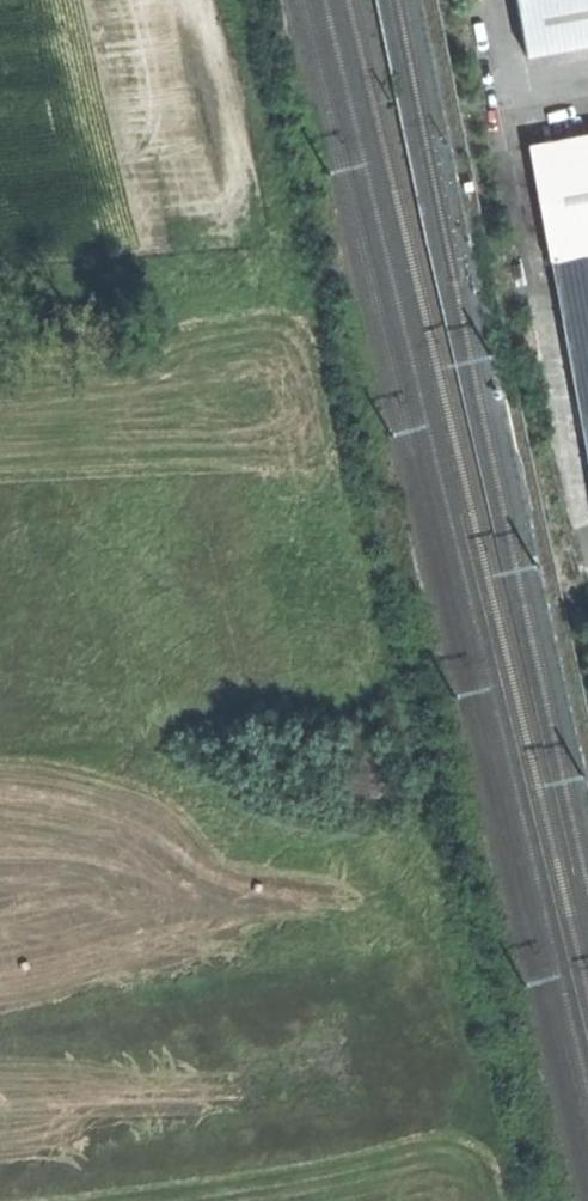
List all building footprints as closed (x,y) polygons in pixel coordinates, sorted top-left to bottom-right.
[(528,59),(587,48),(587,0),(517,0),(528,59)] [(529,146),(551,265),(587,258),(587,135),(529,146)] [(551,265),(566,345),(587,341),(587,258),(551,265)] [(566,345),(587,463),(587,341),(566,345)]
